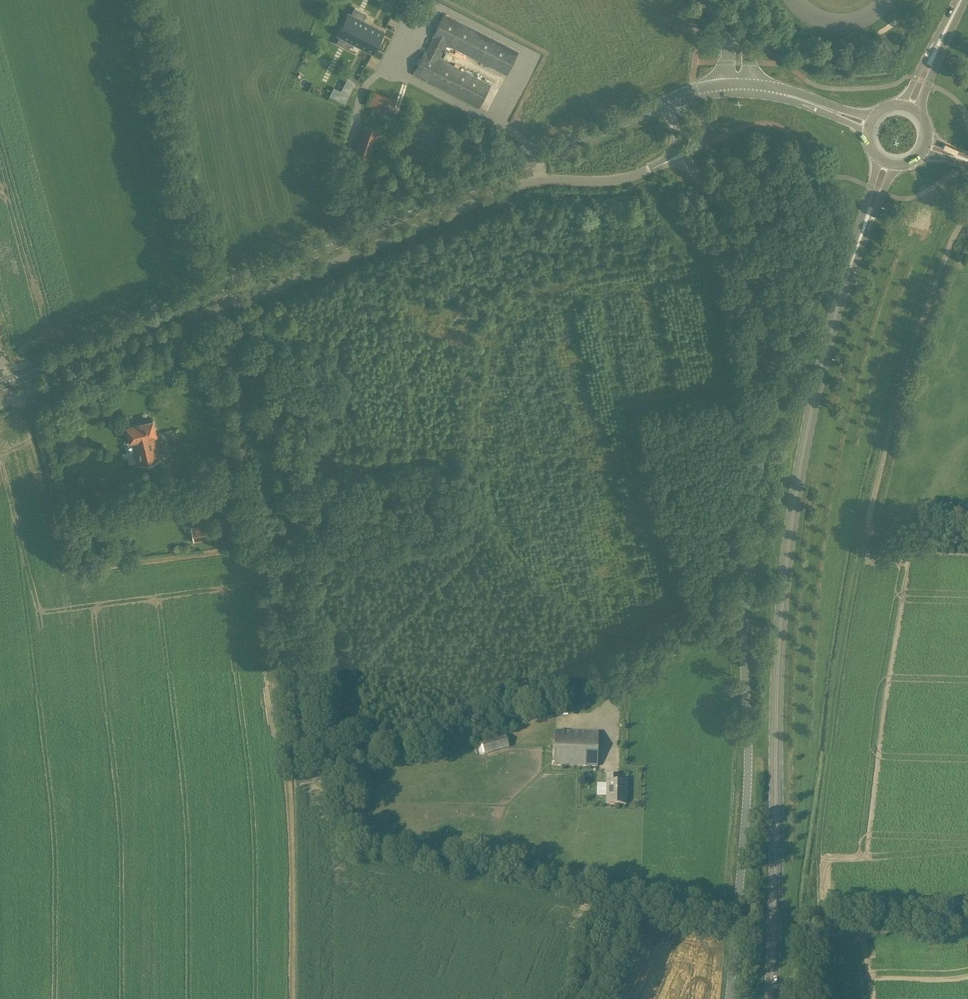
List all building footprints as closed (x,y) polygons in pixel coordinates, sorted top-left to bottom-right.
[(373,53),(384,31),(347,13),(336,35),(373,53)] [(506,75),(518,52),(443,13),(431,37),(432,37),(425,51),(425,50),(413,74),(479,108),(491,85),(439,58),(446,44),(506,75)] [(335,85),(330,95),(347,103),(359,78),(350,74),(342,89),(335,85)] [(370,90),(366,105),(384,111),(385,110),(393,113),(397,99),(370,90)] [(372,156),(381,129),(364,123),(355,150),(372,156)] [(154,435),(156,435),(153,420),(126,426),(129,442),(123,443),(125,453),(134,451),(134,452),(137,451),(140,465),(160,460),(154,435)] [(193,542),(214,538),(211,523),(191,526),(193,542)] [(598,768),(599,732),(555,731),(554,767),(598,768)] [(484,747),(502,743),(500,737),(483,741),(484,747)] [(487,755),(511,747),(509,741),(485,748),(487,755)] [(627,796),(627,793),(626,793),(627,783),(618,783),(618,777),(607,776),(606,805),(626,805),(626,796),(627,796)]
